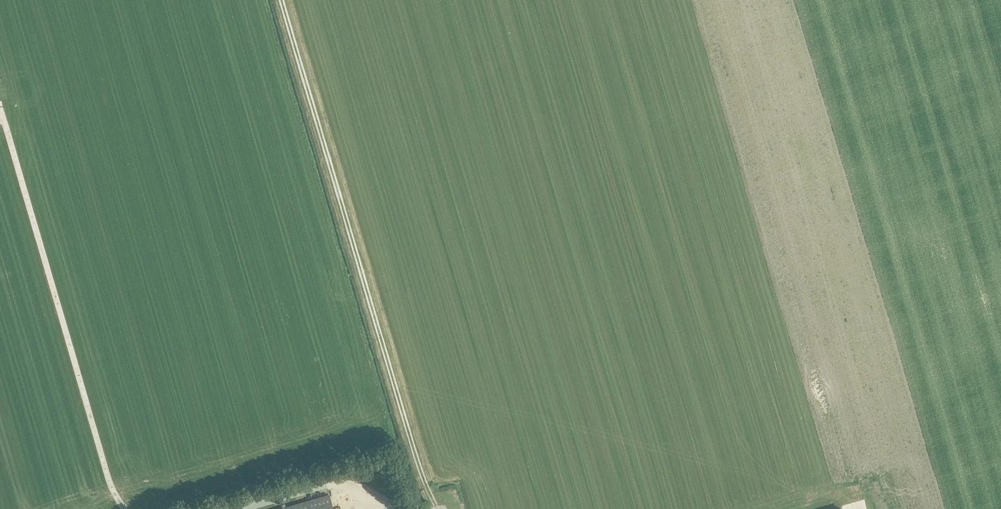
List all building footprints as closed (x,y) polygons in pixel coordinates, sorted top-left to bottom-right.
[(330,495),(280,508),(334,508),(330,495)]
